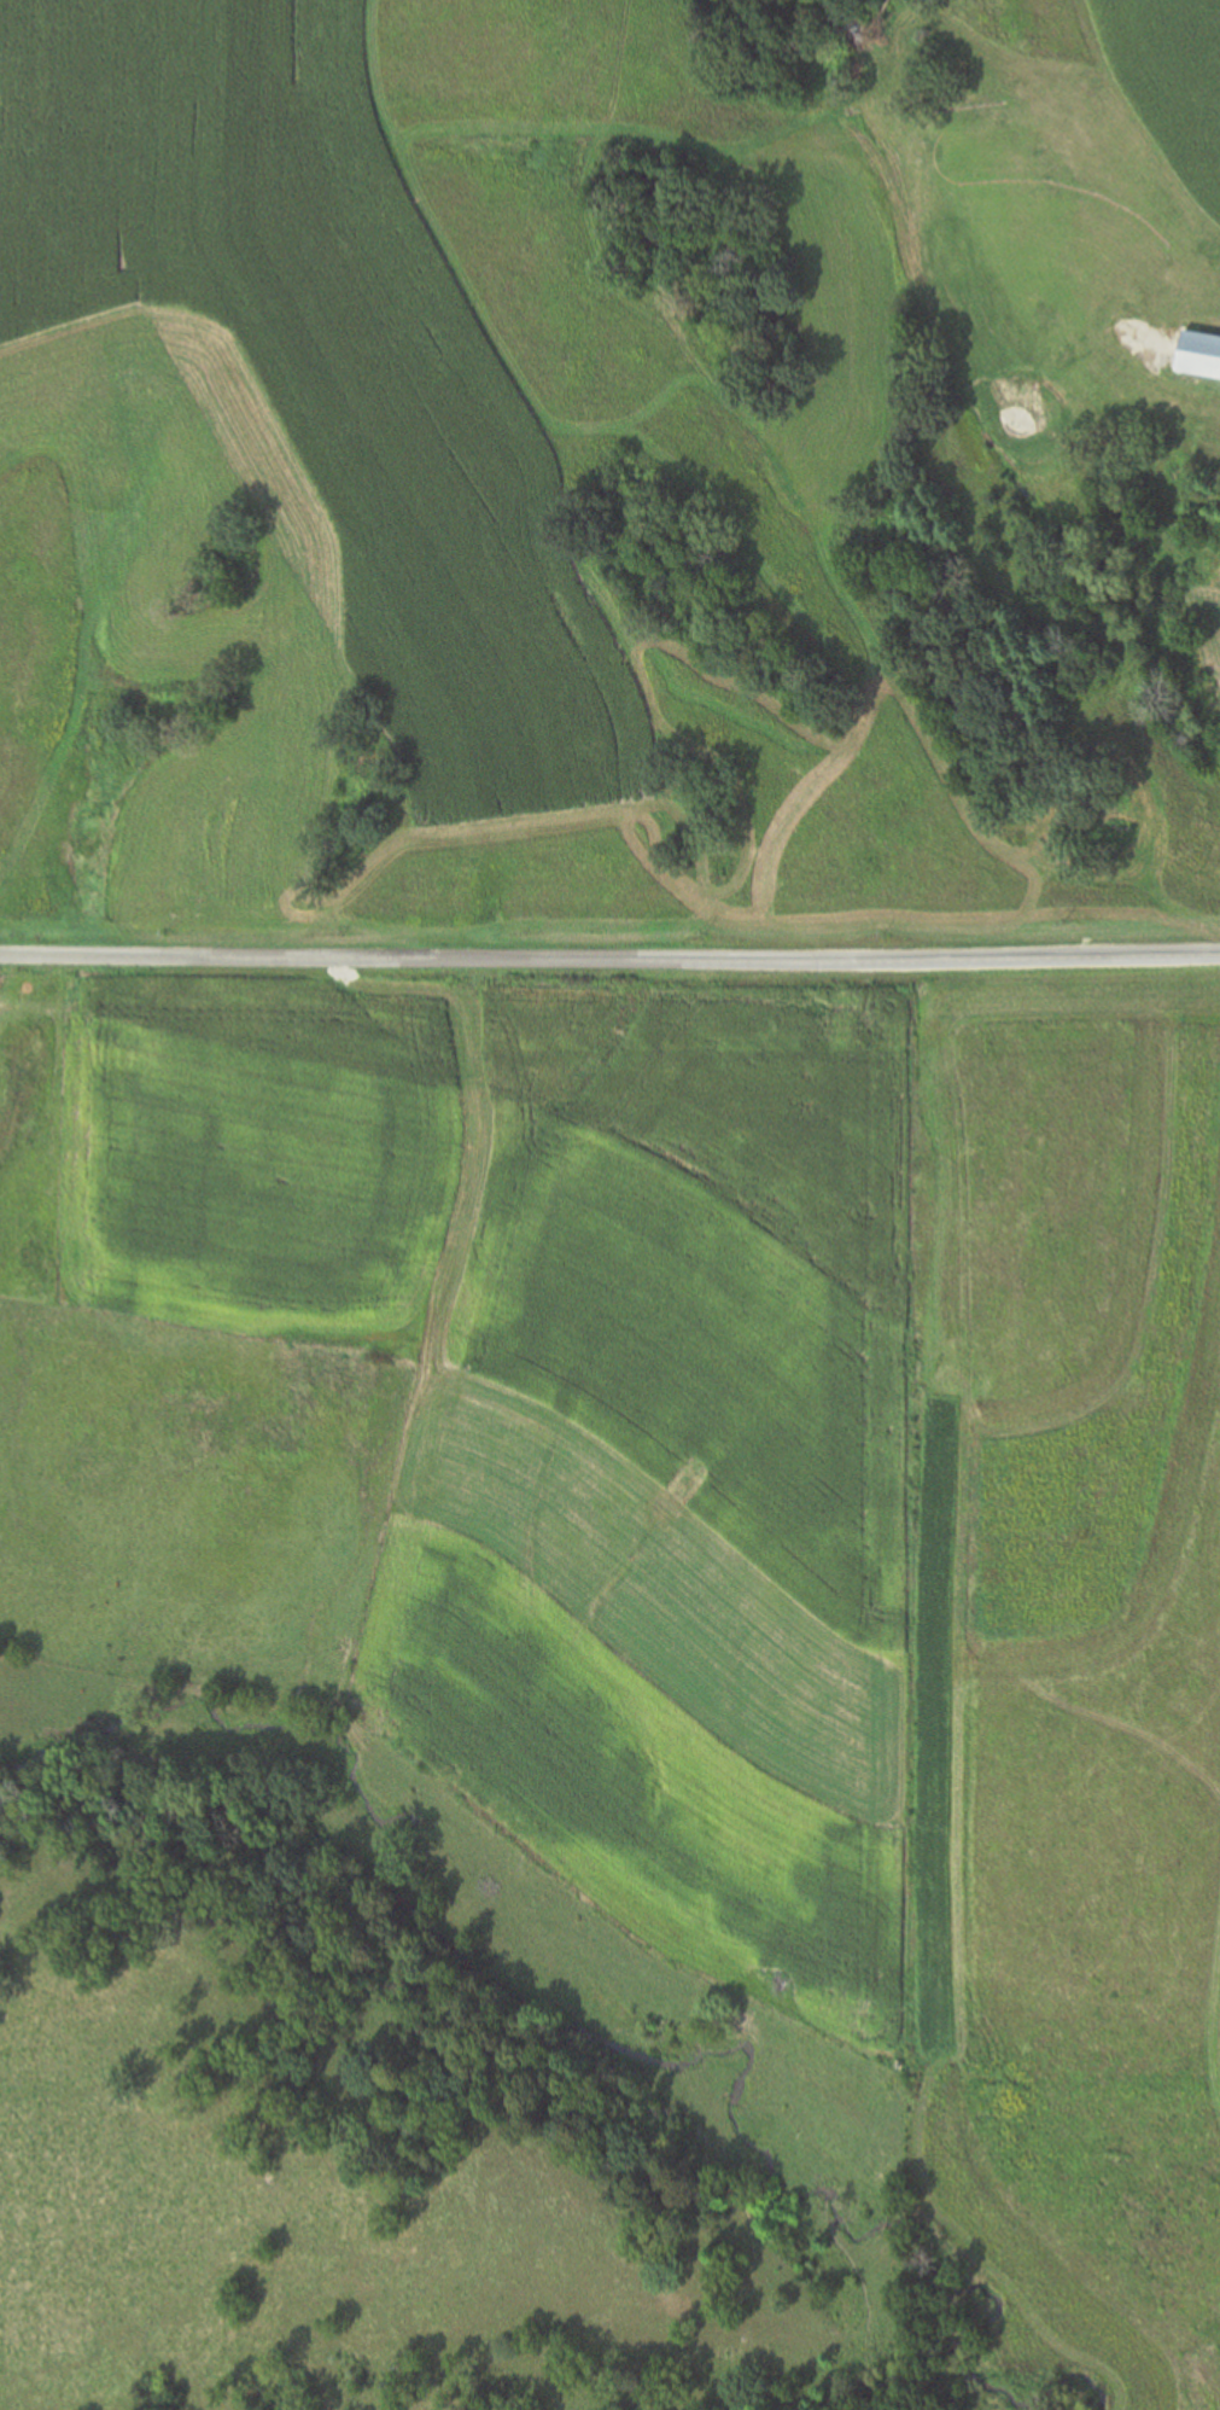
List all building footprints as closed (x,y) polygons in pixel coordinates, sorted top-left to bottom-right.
[(1185,330),(1178,371),(1219,378),(1219,336),(1185,330)]
